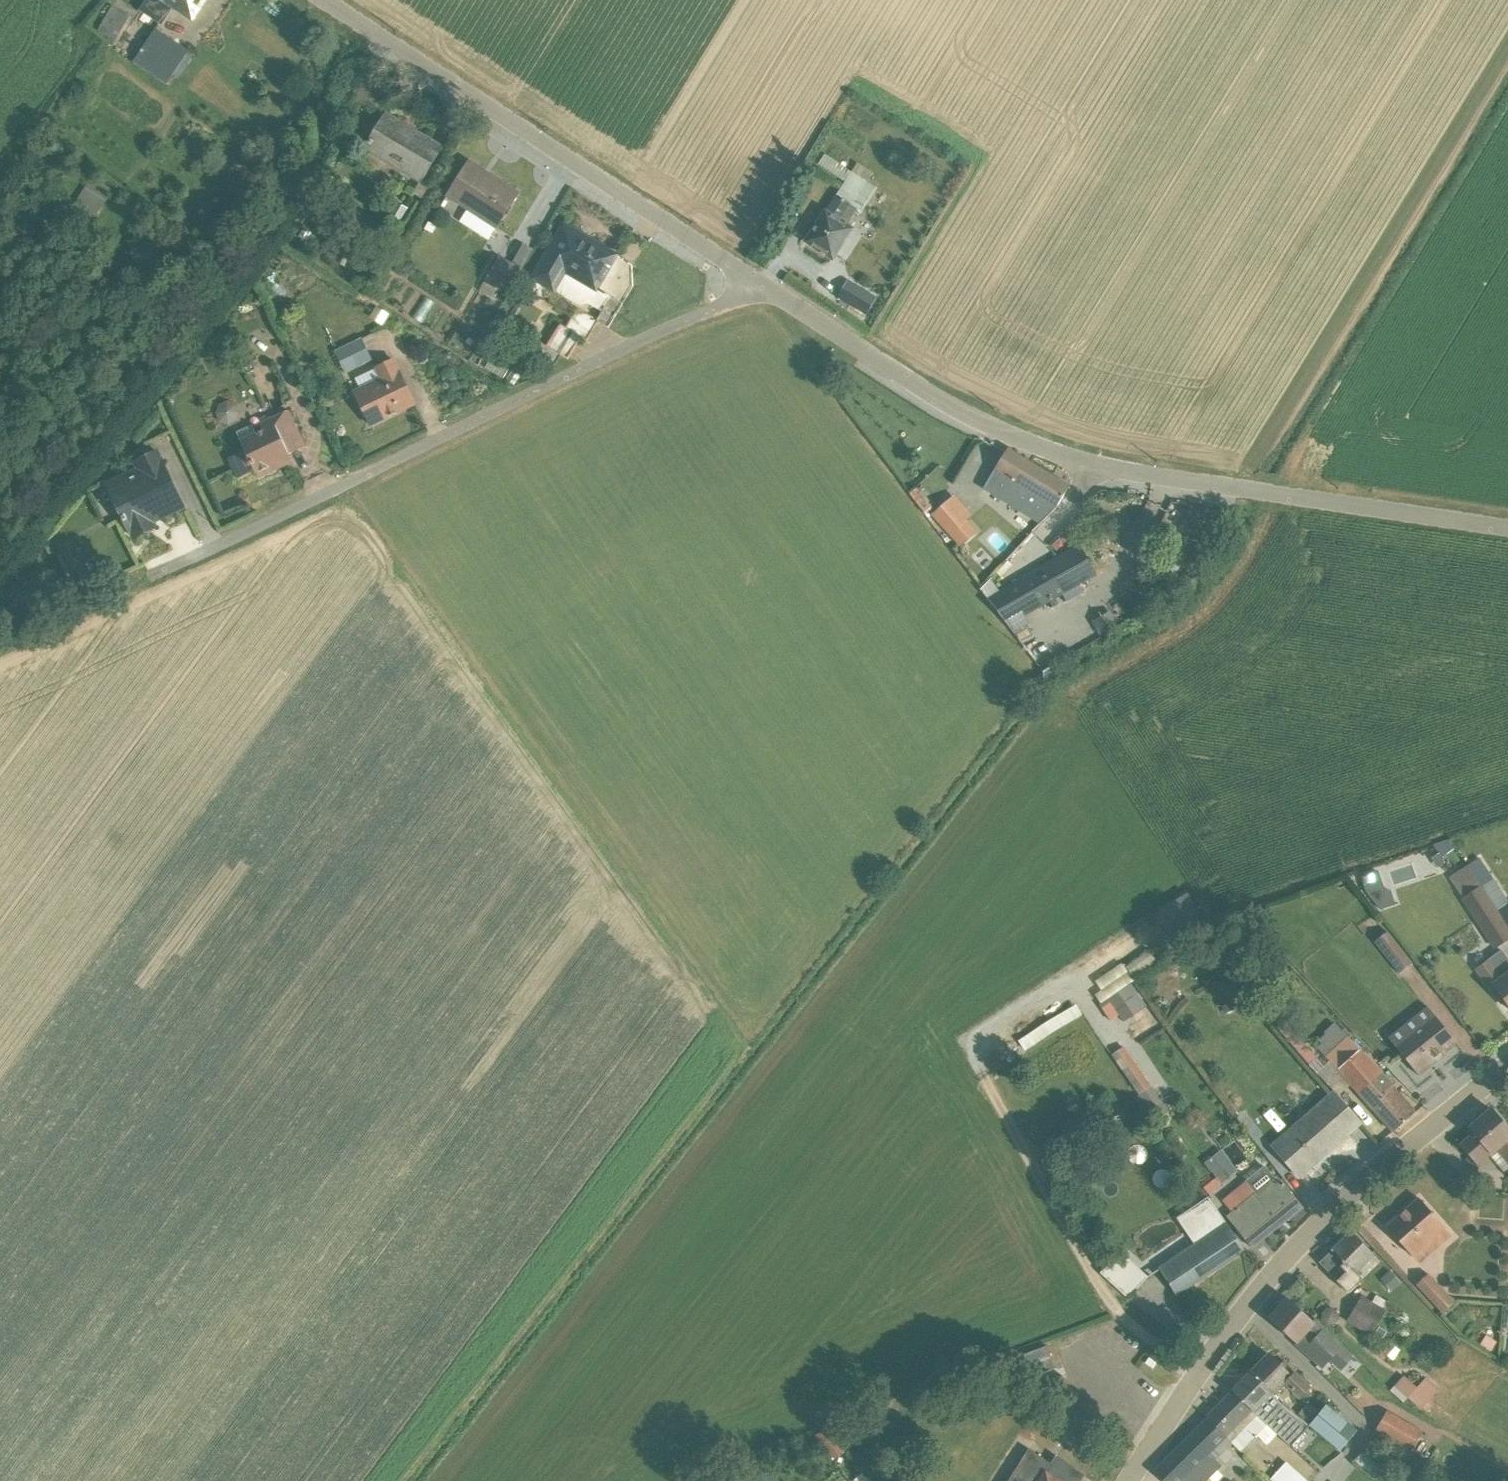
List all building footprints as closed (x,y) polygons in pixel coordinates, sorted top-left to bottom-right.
[(140,13),(161,27),(172,11),(190,22),(205,0),(149,0),(140,13)] [(129,18),(111,8),(97,32),(115,42),(129,18)] [(188,53),(155,30),(132,64),(165,86),(188,53)] [(440,148),(385,116),(364,152),(418,184),(412,195),(421,200),(428,188),(420,183),(440,148)] [(516,196),(468,164),(445,199),(466,213),(459,223),(487,241),(494,231),(494,230),(516,196)] [(804,242),(830,260),(877,189),(868,183),(873,176),(856,164),(804,242)] [(92,175),(74,201),(97,217),(115,191),(92,175)] [(406,210),(396,204),(387,219),(397,225),(406,210)] [(615,257),(563,226),(531,282),(554,295),(555,294),(579,307),(586,306),(600,313),(596,320),(595,320),(576,310),(564,329),(559,326),(545,347),(540,344),(539,344),(531,358),(548,368),(549,368),(558,355),(567,360),(579,340),(579,339),(586,342),(597,323),(607,329),(622,305),(596,289),(615,257)] [(498,258),(479,293),(494,301),(500,289),(508,293),(520,272),(521,272),(533,251),(522,245),(511,265),(498,258)] [(388,316),(375,308),(369,319),(382,326),(388,316)] [(334,353),(344,374),(372,361),(361,340),(334,353)] [(353,392),(370,426),(413,405),(392,361),(374,369),(378,379),(353,392)] [(235,406),(226,403),(219,406),(216,415),(220,423),(228,426),(236,423),(239,414),(235,406)] [(304,447),(287,412),(283,414),(283,413),(271,419),(269,418),(258,423),(262,431),(255,435),(251,426),(236,433),(244,451),(228,460),(238,479),(254,472),(257,479),(284,466),(280,459),(304,447)] [(1006,450),(981,490),(1038,525),(1052,509),(1054,510),(1068,488),(1006,450)] [(183,508),(156,452),(151,455),(131,464),(134,470),(106,483),(133,539),(154,529),(151,523),(183,508)] [(955,547),(978,529),(950,493),(926,511),(955,547)] [(1093,575),(1076,545),(999,592),(989,580),(979,590),(1014,636),(1029,627),(1024,617),(1060,596),(1065,603),(1083,593),(1078,584),(1093,575)] [(1465,867),(1448,878),(1461,899),(1460,900),(1493,950),(1507,940),(1507,930),(1481,888),(1479,889),(1465,867)] [(1496,911),(1507,903),(1492,879),(1480,887),(1496,911)] [(1411,964),(1386,933),(1373,943),(1397,975),(1411,964)] [(1476,969),(1500,1002),(1503,1000),(1507,1007),(1507,963),(1499,951),(1476,969)] [(1454,1042),(1426,1007),(1387,1038),(1417,1076),(1433,1064),(1431,1061),(1431,1060),(1454,1042)] [(1316,1059),(1284,1023),(1277,1029),(1309,1066),(1316,1059)] [(1349,1085),(1392,1133),(1414,1113),(1333,1023),(1322,1033),(1324,1035),(1312,1045),(1327,1063),(1315,1074),(1336,1097),(1349,1085)] [(1117,1050),(1142,1089),(1149,1084),(1125,1045),(1117,1050)] [(1297,1178),(1359,1124),(1331,1092),(1270,1145),(1289,1168),(1297,1178)] [(1458,1145),(1476,1166),(1488,1156),(1504,1174),(1505,1174),(1507,1177),(1507,1131),(1490,1110),(1468,1128),(1472,1133),(1458,1145)] [(1213,1156),(1203,1163),(1214,1178),(1203,1188),(1208,1195),(1229,1177),(1213,1156)] [(1275,1177),(1273,1178),(1263,1167),(1261,1168),(1221,1201),(1230,1213),(1225,1217),(1250,1248),(1286,1220),(1287,1220),(1301,1209),(1275,1177)] [(1175,1295),(1243,1250),(1207,1198),(1176,1220),(1192,1244),(1157,1268),(1175,1295)] [(1443,1229),(1418,1199),(1385,1228),(1412,1258),(1443,1229)] [(1373,1257),(1350,1232),(1318,1263),(1347,1293),(1361,1280),(1356,1274),(1373,1257)] [(1147,1278),(1119,1253),(1099,1274),(1127,1299),(1147,1278)] [(1413,1283),(1441,1312),(1453,1300),(1426,1271),(1413,1283)] [(1400,1285),(1388,1272),(1379,1280),(1391,1293),(1400,1285)] [(1346,1322),(1370,1336),(1388,1304),(1375,1296),(1370,1303),(1360,1298),(1346,1322)] [(1287,1300),(1269,1320),(1296,1345),(1297,1344),(1321,1366),(1329,1359),(1339,1368),(1350,1356),(1313,1322),(1311,1324),(1287,1300)] [(1061,1387),(1047,1348),(1018,1358),(1032,1397),(1061,1387)] [(1267,1355),(1250,1372),(1273,1396),(1283,1386),(1298,1400),(1310,1388),(1283,1361),(1278,1366),(1267,1355)] [(1157,1365),(1149,1359),(1144,1365),(1152,1371),(1157,1365)] [(1280,1404),(1250,1372),(1232,1390),(1289,1448),(1307,1427),(1280,1404)] [(1421,1410),(1438,1390),(1422,1376),(1415,1385),(1401,1374),(1392,1385),(1421,1410)] [(1266,1425),(1232,1390),(1205,1418),(1223,1438),(1239,1453),(1266,1425)] [(1306,1404),(1296,1415),(1338,1452),(1355,1432),(1355,1431),(1323,1405),(1317,1412),(1306,1404)] [(1384,1408),(1371,1426),(1407,1450),(1420,1431),(1384,1408)] [(1164,1480),(1206,1480),(1220,1466),(1214,1460),(1228,1445),(1206,1420),(1155,1471),(1164,1480)] [(1057,1480),(1080,1480),(1083,1476),(1054,1457),(1050,1464),(1027,1450),(1022,1459),(1057,1480)] [(1310,1452),(1304,1459),(1319,1471),(1325,1464),(1310,1452)] [(1268,1477),(1273,1480),(1312,1480),(1287,1457),(1268,1477)] [(1022,1459),(1007,1480),(1057,1480),(1022,1459)]
